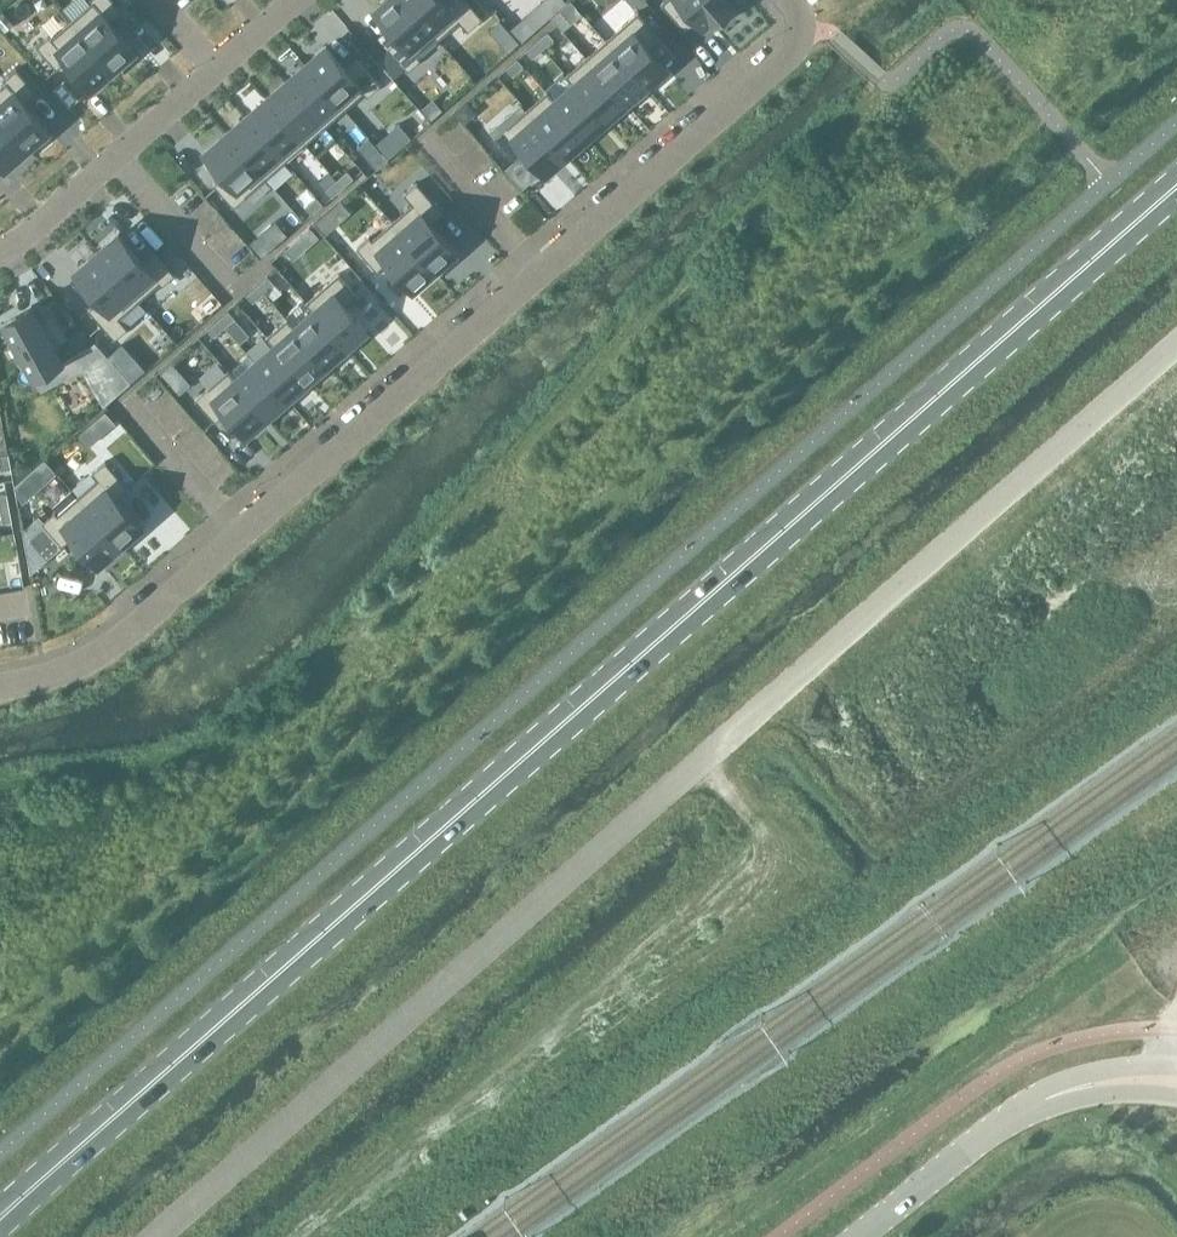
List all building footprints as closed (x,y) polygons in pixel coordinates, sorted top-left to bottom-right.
[(73,20),(115,68),(119,64),(123,68),(137,55),(134,52),(136,49),(112,22),(124,11),(114,0),(92,0),(93,2),(73,20)] [(376,10),(400,37),(388,48),(406,68),(409,71),(421,59),(419,57),(440,39),(406,0),(387,0),(376,10)] [(440,39),(460,21),(468,31),(483,18),(467,0),(406,0),(440,39)] [(572,0),(571,0),(561,9),(572,23),(583,13),(572,0)] [(662,4),(686,32),(698,22),(704,29),(711,23),(714,26),(734,9),(726,0),(666,0),(662,4)] [(0,15),(0,24),(3,27),(11,20),(4,12),(0,15)] [(639,12),(609,38),(648,83),(667,67),(650,49),(662,38),(639,12)] [(523,19),(512,28),(522,40),(533,31),(523,19)] [(50,35),(37,46),(57,69),(69,59),(93,87),(94,86),(115,68),(73,20),(53,37),(50,35)] [(544,48),(555,39),(548,31),(538,41),(544,48)] [(609,38),(588,56),(628,101),(648,83),(609,38)] [(533,58),(544,48),(538,41),(527,50),(533,58)] [(327,46),(307,64),(346,109),(365,93),(368,96),(381,85),(358,58),(346,69),(327,46)] [(388,48),(376,58),(393,79),(406,68),(388,48)] [(588,56),(568,73),(608,119),(628,101),(588,56)] [(513,75),(524,65),(518,58),(507,68),(513,75)] [(307,64),(287,81),(326,127),(346,109),(307,64)] [(0,88),(0,117),(28,148),(32,144),(36,148),(50,136),(47,132),(50,129),(25,102),(37,92),(17,68),(4,80),(6,82),(0,88)] [(574,84),(556,99),(588,136),(608,119),(568,73),(566,75),(574,84)] [(287,81),(267,99),(306,144),(326,127),(287,81)] [(548,91),(527,109),(567,154),(588,136),(556,99),(548,91)] [(267,99),(247,116),(286,161),(306,144),(267,99)] [(467,102),(457,112),(466,122),(477,113),(467,102)] [(527,109),(495,137),(515,160),(527,150),(546,172),(567,154),(527,109)] [(247,116),(227,134),(266,179),(283,164),(286,161),(247,116)] [(7,167),(28,148),(0,117),(0,160),(7,167)] [(227,134),(206,151),(226,174),(214,184),(234,207),(266,179),(227,134)] [(382,151),(371,161),(377,168),(388,158),(382,151)] [(354,178),(348,170),(337,180),(344,187),(354,178)] [(330,171),(319,181),(326,189),(337,180),(330,171)] [(333,197),(344,187),(337,180),(326,189),(333,197)] [(413,203),(393,221),(435,270),(457,251),(432,223),(444,213),(417,182),(404,194),(413,203)] [(313,214),(324,204),(318,197),(307,207),(313,214)] [(339,222),(329,211),(316,222),(326,233),(339,222)] [(370,237),(357,248),(378,271),(389,261),(413,288),(435,270),(393,221),(372,239),(370,237)] [(298,238),(307,248),(319,237),(310,227),(298,238)] [(120,233),(98,252),(140,300),(161,283),(163,285),(176,274),(156,251),(144,261),(120,233)] [(98,252),(77,271),(101,299),(89,309),(116,340),(128,328),(119,318),(140,300),(98,252)] [(339,273),(306,302),(314,311),(345,348),(367,329),(348,306),(359,296),(339,273)] [(264,292),(275,283),(269,276),(258,285),(264,292)] [(254,302),(264,292),(258,285),(247,295),(254,302)] [(33,307),(4,323),(15,341),(10,343),(20,360),(24,358),(34,376),(63,360),(55,346),(69,339),(54,312),(40,319),(33,307)] [(236,318),(229,310),(219,320),(225,327),(236,318)] [(314,311),(296,327),(328,363),(345,348),(314,311)] [(288,318),(266,337),(274,345),(306,382),(328,363),(296,327),(288,318)] [(214,336),(225,327),(219,320),(208,329),(214,336)] [(76,353),(82,364),(105,405),(131,382),(115,364),(108,356),(96,342),(90,346),(76,353)] [(122,343),(108,356),(115,364),(130,351),(122,343)] [(274,345),(255,362),(287,398),(306,382),(274,345)] [(255,362),(237,378),(269,415),(287,398),(255,362)] [(229,369),(196,399),(216,421),(227,411),(247,433),(269,415),(237,378),(229,369)] [(105,412),(97,418),(107,429),(115,422),(105,412)] [(3,470),(12,468),(10,454),(0,455),(0,456),(3,470)] [(98,478),(78,496),(120,545),(129,537),(132,540),(145,529),(118,498),(129,488),(106,461),(93,472),(98,478)] [(8,493),(0,494),(0,504),(1,508),(10,507),(8,493)] [(44,525),(30,537),(48,559),(63,546),(74,536),(99,563),(120,545),(78,496),(58,514),(56,511),(43,523),(44,525)] [(13,521),(10,507),(1,508),(3,523),(13,521)]
